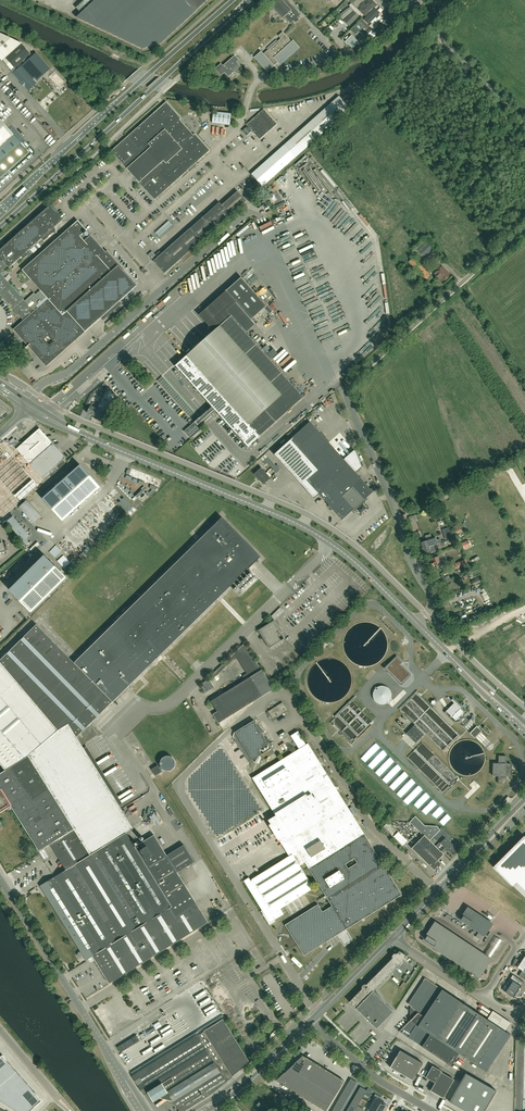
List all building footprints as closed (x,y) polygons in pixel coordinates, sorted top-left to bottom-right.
[(76,17),(142,49),(161,43),(192,15),(179,0),(95,0),(76,17)] [(192,15),(207,0),(179,0),(192,15)] [(282,0),(277,0),(271,5),(283,18),(285,17),(290,23),(300,15),(287,0),(286,0),(284,2),(282,0)] [(357,8),(365,16),(378,4),(374,0),(366,0),(357,8)] [(348,9),(348,8),(339,15),(343,20),(354,10),(354,11),(359,16),(361,13),(351,3),(349,6),(350,7),(348,9)] [(375,8),(364,20),(368,24),(380,13),(375,8)] [(349,26),(359,17),(354,11),(344,21),(349,26)] [(378,28),(381,31),(391,21),(388,18),(378,28)] [(375,21),(369,26),(362,20),(362,19),(357,23),(366,32),(370,27),(371,28),(373,31),(379,25),(375,21)] [(355,35),(360,30),(356,26),(351,30),(355,35)] [(274,66),(272,64),(271,63),(275,60),(279,64),(298,47),(293,41),(291,42),(283,32),(279,36),(281,39),(263,54),(261,52),(255,57),(267,71),(274,66)] [(36,53),(33,56),(22,44),(0,34),(0,52),(5,58),(16,71),(13,74),(27,90),(36,83),(33,79),(34,78),(37,81),(50,69),(47,66),(36,53)] [(239,60),(237,57),(235,55),(223,66),(221,64),(215,69),(221,76),(224,72),(228,77),(234,71),(236,74),(242,68),(236,62),(239,60)] [(350,109),(339,96),(251,174),(262,187),(350,109)] [(128,137),(111,151),(155,200),(171,185),(210,151),(195,134),(193,135),(180,120),(181,119),(166,102),(128,137)] [(277,124),(264,109),(246,125),(260,140),(277,124)] [(229,125),(230,117),(230,114),(213,112),(212,123),(229,125)] [(9,171),(12,175),(13,175),(33,156),(34,155),(35,154),(35,153),(35,152),(34,150),(33,149),(30,145),(28,147),(26,148),(7,128),(0,119),(0,179),(9,171)] [(252,131),(247,126),(242,131),(247,136),(252,131)] [(225,138),(224,127),(215,127),(215,138),(225,138)] [(238,167),(263,147),(253,135),(228,155),(238,167)] [(152,251),(148,255),(164,274),(246,201),(238,191),(222,205),(219,202),(162,254),(160,252),(156,255),(152,251)] [(91,235),(86,240),(82,235),(87,231),(78,221),(71,227),(35,259),(34,260),(22,270),(30,279),(41,292),(37,296),(34,293),(26,300),(25,301),(23,299),(8,282),(1,274),(3,272),(2,271),(4,270),(8,266),(10,268),(22,257),(24,259),(28,255),(26,253),(42,239),(44,241),(53,233),(56,233),(55,233),(55,229),(54,228),(55,227),(62,221),(63,220),(60,217),(56,213),(50,206),(49,206),(0,250),(0,294),(1,293),(3,295),(2,296),(24,321),(13,330),(16,332),(28,346),(46,366),(89,328),(90,328),(102,317),(121,300),(122,299),(136,287),(136,286),(123,272),(125,270),(107,251),(106,252),(100,245),(97,242),(91,235)] [(427,239),(432,244),(436,240),(431,235),(427,239)] [(426,259),(435,250),(425,239),(415,248),(412,251),(420,259),(423,256),(426,259)] [(417,270),(428,281),(432,277),(421,266),(413,257),(409,262),(417,270)] [(443,282),(451,275),(442,266),(435,273),(443,282)] [(275,290),(277,289),(269,277),(267,278),(275,290)] [(226,291),(251,319),(266,306),(241,278),(226,291)] [(251,319),(226,291),(200,315),(214,331),(231,316),(246,332),(255,324),(251,319)] [(151,321),(165,307),(163,304),(149,318),(151,321)] [(214,331),(175,365),(175,366),(212,407),(214,410),(238,437),(248,448),(259,437),(304,397),(246,332),(231,316),(214,331)] [(109,327),(116,321),(113,318),(106,324),(109,327)] [(0,342),(0,349),(4,353),(11,347),(4,339),(0,342)] [(190,417),(195,413),(163,377),(158,381),(190,417)] [(87,413),(93,416),(97,408),(90,405),(87,413)] [(201,422),(214,410),(212,407),(184,431),(191,438),(204,426),(201,422)] [(97,408),(93,416),(100,419),(103,411),(97,408)] [(318,470),(307,481),(319,494),(330,483),(336,490),(324,500),(342,520),(352,511),(353,512),(368,499),(366,498),(373,492),(310,422),(290,439),(318,470)] [(30,441),(13,456),(38,485),(65,461),(64,460),(63,460),(51,446),(52,445),(51,444),(50,445),(46,441),(47,440),(46,439),(45,440),(37,431),(29,438),(28,439),(30,441)] [(0,468),(0,480),(19,502),(38,485),(12,457),(0,468)] [(268,457),(263,462),(265,465),(267,463),(272,468),(275,465),(268,457)] [(42,498),(62,521),(100,487),(99,486),(99,487),(91,479),(92,478),(88,474),(87,475),(80,466),(81,465),(80,465),(42,498)] [(258,479),(266,473),(261,468),(254,474),(258,479)] [(263,485),(271,478),(266,473),(258,479),(263,485)] [(134,476),(131,479),(149,497),(152,494),(134,476)] [(1,518),(19,502),(0,480),(0,517),(1,518)] [(129,482),(126,485),(144,503),(147,500),(129,482)] [(123,487),(120,490),(138,508),(141,505),(123,487)] [(124,498),(122,499),(131,509),(134,511),(134,512),(136,510),(135,510),(133,507),(124,498)] [(120,501),(119,503),(128,512),(130,515),(131,515),(133,514),(132,513),(129,510),(130,510),(120,501)] [(54,842),(70,868),(41,886),(81,951),(79,952),(78,953),(78,954),(78,955),(78,956),(79,957),(80,957),(81,957),(84,956),(86,960),(92,956),(109,984),(208,922),(197,904),(177,872),(185,867),(194,862),(184,845),(167,855),(154,835),(135,847),(126,833),(134,829),(77,737),(248,568),(249,569),(261,557),(222,517),(210,529),(74,662),(37,624),(0,660),(0,763),(6,770),(0,774),(0,788),(1,789),(0,790),(0,812),(11,805),(39,851),(54,842)] [(452,526),(457,535),(462,532),(458,523),(452,526)] [(446,540),(453,537),(450,527),(442,530),(446,540)] [(428,540),(420,543),(422,549),(438,544),(436,538),(428,541),(428,540)] [(465,549),(471,546),(469,540),(462,543),(465,549)] [(438,544),(422,549),(424,555),(435,552),(434,549),(441,547),(440,543),(438,544)] [(444,563),(442,558),(441,554),(437,556),(438,556),(430,560),(431,562),(430,562),(432,566),(436,564),(437,566),(444,563)] [(66,577),(44,555),(9,590),(31,612),(66,577)] [(465,559),(455,563),(458,569),(468,564),(465,559)] [(322,634),(336,623),(333,620),(319,631),(322,634)] [(270,648),(285,638),(274,621),(258,630),(270,648)] [(245,643),(212,675),(214,678),(237,656),(247,673),(243,676),(245,680),(211,701),(218,711),(213,714),(218,723),(241,709),(274,689),(263,669),(262,670),(245,643)] [(523,688),(524,687),(524,660),(518,650),(504,659),(523,688)] [(404,653),(400,657),(406,663),(409,660),(404,653)] [(394,677),(396,679),(401,684),(410,675),(406,670),(400,664),(401,663),(402,662),(397,657),(385,668),(394,677)] [(446,711),(445,712),(451,718),(455,722),(460,721),(460,722),(466,717),(463,715),(464,713),(465,711),(461,708),(461,707),(460,706),(455,701),(448,709),(446,711)] [(288,710),(283,702),(269,711),(273,719),(288,710)] [(242,752),(244,755),(249,762),(266,752),(271,748),(271,747),(269,744),(264,736),(261,732),(257,725),(256,723),(254,720),(244,726),(231,734),(233,737),(236,741),(242,752)] [(464,725),(463,726),(474,738),(475,737),(480,731),(481,731),(470,720),(469,720),(464,725)] [(424,734),(415,725),(406,734),(415,743),(424,734)] [(487,747),(492,742),(483,733),(478,737),(487,747)] [(381,734),(376,739),(385,746),(389,741),(381,734)] [(342,930),(343,930),(344,929),(344,928),(345,927),(346,929),(402,894),(378,855),(359,825),(356,821),(354,817),(351,813),(347,806),(339,793),(338,791),(330,779),(328,776),(323,768),(320,763),(318,760),(308,744),(308,743),(306,744),(299,749),(297,750),(267,769),(266,769),(262,772),(260,773),(260,772),(256,775),(257,775),(253,778),(252,778),(264,797),(276,815),(268,820),(280,839),(283,843),(284,842),(291,853),(292,854),(251,880),(249,877),(243,880),(262,910),(261,911),(262,911),(264,914),(267,918),(266,919),(269,925),(275,921),(275,920),(284,914),(281,908),(284,906),(304,894),(306,893),(313,888),(300,866),(305,863),(324,893),(324,894),(325,895),(325,896),(324,896),(324,897),(324,898),(325,898),(326,897),(327,897),(328,900),(332,906),(323,912),(320,907),(319,906),(318,904),(285,925),(304,955),(327,941),(337,935),(336,933),(341,929),(342,930)] [(493,763),(492,776),(498,776),(498,783),(506,783),(506,776),(511,776),(511,764),(506,764),(506,756),(498,756),(498,763),(493,763)] [(399,802),(413,789),(403,779),(392,789),(381,777),(380,777),(378,775),(376,778),(399,802)] [(385,809),(389,805),(373,792),(369,797),(385,809)] [(453,812),(435,802),(432,808),(427,806),(422,815),(430,820),(433,815),(447,823),(453,812)] [(409,822),(423,836),(411,848),(434,870),(438,866),(435,863),(444,854),(443,853),(436,847),(430,840),(440,830),(436,826),(424,825),(415,816),(409,822)] [(392,835),(397,830),(389,821),(383,827),(392,835)] [(512,886),(516,882),(524,891),(524,837),(524,836),(493,867),(512,886)] [(438,846),(436,847),(443,853),(447,849),(451,853),(456,848),(445,838),(442,841),(441,840),(440,842),(441,843),(438,846)] [(46,849),(42,852),(47,859),(51,857),(46,849)] [(476,931),(478,932),(479,932),(483,935),(484,935),(486,931),(487,929),(490,925),(467,909),(464,915),(461,919),(477,930),(476,931)] [(487,963),(433,927),(429,933),(425,939),(479,975),(483,969),(487,963)] [(362,988),(362,989),(349,1001),(349,1002),(376,1028),(377,1027),(381,1024),(393,1011),(381,999),(374,990),(403,960),(407,956),(399,951),(396,954),(396,953),(395,953),(394,953),(394,954),(393,954),(392,955),(392,956),(392,957),(392,958),(381,969),(380,969),(379,969),(378,970),(377,971),(377,972),(378,973),(366,985),(366,984),(365,984),(364,984),(363,985),(362,985),(362,986),(362,987),(362,988)] [(508,981),(502,990),(514,997),(521,997),(521,986),(524,982),(517,977),(515,982),(513,980),(511,983),(508,981)] [(399,1031),(400,1032),(451,1066),(456,1059),(455,1059),(459,1053),(486,1071),(510,1035),(505,1031),(487,1019),(442,989),(425,978),(423,981),(408,1004),(411,1007),(412,1007),(411,1008),(411,1018),(411,1019),(407,1023),(407,1024),(399,1031)] [(490,1017),(508,1029),(512,1022),(494,1011),(490,1017)] [(232,1076),(239,1070),(249,1062),(223,1019),(204,1030),(204,1031),(198,1035),(197,1035),(220,1071),(182,1094),(185,1099),(190,1107),(210,1094),(233,1076),(232,1076)] [(136,1035),(117,1047),(120,1053),(140,1040),(136,1035)] [(132,1075),(144,1094),(148,1091),(153,1100),(167,1091),(173,1101),(176,1105),(180,1110),(183,1110),(190,1107),(185,1099),(182,1094),(220,1071),(197,1035),(132,1075)] [(390,1067),(412,1080),(414,1076),(415,1076),(423,1063),(400,1050),(390,1067)] [(10,1063),(7,1060),(3,1055),(0,1057),(0,1072),(10,1063)] [(295,1063),(290,1068),(299,1074),(308,1059),(303,1055),(294,1063),(295,1063)] [(308,1059),(299,1074),(308,1079),(317,1064),(308,1059)] [(0,1086),(4,1082),(17,1071),(10,1063),(0,1072),(0,1085),(0,1086)] [(317,1064),(308,1079),(317,1085),(327,1070),(317,1064)] [(432,1066),(426,1077),(435,1083),(430,1090),(443,1098),(444,1098),(443,1098),(454,1079),(441,1072),(442,1071),(432,1066)] [(284,1072),(276,1080),(290,1089),(299,1074),(290,1068),(285,1072),(284,1072)] [(327,1070),(317,1085),(327,1091),(336,1076),(327,1070)] [(11,1090),(24,1080),(17,1071),(4,1082),(8,1086),(11,1090)] [(449,1101),(466,1110),(484,1110),(496,1090),(476,1079),(465,1073),(462,1079),(449,1101)] [(299,1074),(290,1089),(299,1094),(308,1079),(299,1074)] [(336,1076),(327,1091),(335,1096),(344,1081),(336,1076)] [(332,1110),(339,1110),(356,1081),(351,1078),(332,1110)] [(308,1079),(299,1094),(308,1100),(317,1085),(308,1079)] [(19,1099),(23,1095),(31,1088),(24,1080),(11,1090),(15,1094),(19,1099)] [(317,1085),(308,1100),(317,1106),(327,1091),(317,1085)] [(0,1093),(0,1100),(11,1090),(8,1086),(0,1093)] [(347,1110),(354,1110),(366,1090),(361,1087),(347,1110)] [(35,1092),(31,1088),(23,1095),(33,1107),(34,1108),(42,1100),(35,1092)] [(0,1100),(5,1103),(15,1094),(11,1090),(0,1100)] [(327,1091),(317,1106),(326,1110),(335,1096),(327,1091)] [(10,1106),(19,1099),(15,1094),(5,1103),(10,1106)] [(375,1094),(370,1103),(383,1110),(386,1104),(383,1102),(383,1101),(380,1099),(381,1097),(375,1094)] [(22,1103),(29,1110),(33,1107),(23,1095),(19,1099),(22,1103)] [(14,1109),(22,1103),(19,1099),(10,1106),(14,1109)] [(154,1109),(156,1110),(157,1110),(167,1101),(165,1099),(154,1109)] [(22,1103),(14,1109),(17,1110),(29,1110),(22,1103)] [(367,1110),(382,1110),(383,1110),(370,1103),(367,1109),(368,1109),(367,1110)]
